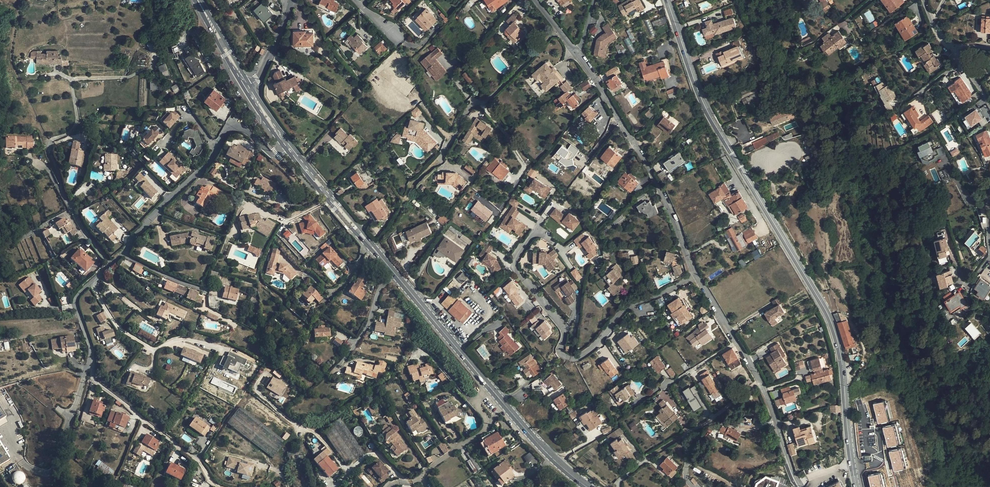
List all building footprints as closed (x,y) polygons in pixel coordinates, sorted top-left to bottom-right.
[(334,0),(320,0),(319,4),(327,8),(327,10),(335,13),(339,3),(334,1),(334,0)] [(407,2),(405,0),(391,0),(391,1),(393,3),(392,4),(394,6),(398,10),(407,2)] [(490,5),(490,6),(493,11),(497,8),(497,7),(507,0),(487,0),(490,5)] [(618,4),(623,13),(629,11),(630,13),(638,9),(639,10),(640,10),(645,8),(641,0),(626,0),(618,4)] [(821,2),(819,2),(824,11),(831,7),(827,0),(823,0),(821,2)] [(887,6),(891,11),(904,1),(904,0),(886,0),(889,5),(887,6)] [(273,14),(270,11),(268,8),(263,2),(254,10),(264,21),(273,14)] [(529,9),(525,6),(520,14),(524,16),(529,9)] [(313,12),(310,8),(304,12),(308,18),(310,17),(314,15),(314,14),(313,12)] [(417,16),(428,27),(436,20),(425,9),(417,16)] [(864,13),(869,23),(875,20),(870,10),(864,13)] [(522,29),(519,27),(514,21),(518,17),(514,13),(507,21),(510,25),(506,30),(506,31),(506,33),(507,34),(509,34),(511,33),(517,40),(525,32),(522,29)] [(982,15),(982,31),(989,31),(989,15),(982,15)] [(425,30),(428,27),(417,16),(415,19),(425,30)] [(908,38),(918,31),(914,26),(913,26),(907,16),(895,23),(900,31),(902,29),(908,38)] [(715,32),(715,33),(736,26),(733,17),(713,23),(711,19),(706,21),(707,27),(703,28),(705,35),(715,32)] [(880,23),(877,20),(870,24),(872,28),(880,23)] [(605,33),(600,36),(599,39),(596,39),(594,52),(602,53),(604,44),(607,42),(615,37),(607,24),(601,27),(605,33)] [(593,26),(589,32),(594,35),(597,29),(593,26)] [(305,31),(294,31),(294,44),(302,44),(313,45),(313,33),(305,33),(305,31)] [(841,42),(845,40),(838,31),(832,36),(829,32),(822,37),(824,40),(825,42),(824,43),(821,45),(825,50),(826,49),(829,53),(838,46),(839,47),(843,45),(841,42)] [(507,34),(515,42),(517,40),(511,33),(509,34),(507,34)] [(366,43),(358,35),(357,34),(354,37),(351,35),(348,38),(350,41),(349,43),(359,53),(366,46),(365,44),(366,43)] [(937,38),(936,37),(932,42),(937,47),(942,43),(937,38)] [(722,64),(743,55),(738,45),(741,44),(739,40),(732,42),(734,47),(724,51),(724,49),(719,51),(720,55),(719,56),(720,60),(722,64)] [(381,49),(383,51),(387,48),(382,41),(374,48),(378,52),(381,49)] [(604,57),(607,42),(604,44),(602,53),(594,52),(593,55),(604,57)] [(489,43),(482,50),(486,54),(493,49),(489,43)] [(915,50),(919,56),(921,55),(926,63),(924,64),(929,73),(937,67),(936,66),(940,64),(937,58),(936,58),(935,59),(933,56),(934,55),(934,54),(933,53),(933,52),(932,52),(930,48),(932,47),(929,43),(923,46),(915,50)] [(200,59),(195,56),(188,46),(185,48),(189,55),(184,58),(189,67),(193,65),(199,75),(205,71),(199,60),(200,59)] [(58,63),(58,58),(58,51),(47,51),(47,54),(37,54),(37,63),(58,63)] [(440,57),(435,51),(429,56),(428,57),(419,65),(422,69),(423,68),(432,79),(435,77),(438,80),(444,75),(439,69),(437,70),(435,67),(436,66),(432,61),(435,59),(436,60),(440,57)] [(744,57),(743,55),(722,64),(723,67),(744,57)] [(661,75),(661,76),(662,77),(669,75),(668,70),(670,69),(669,61),(668,60),(668,59),(667,59),(665,59),(647,65),(645,60),(639,62),(645,79),(647,78),(647,79),(661,75)] [(555,73),(552,69),(546,63),(536,72),(541,77),(542,76),(548,82),(547,83),(551,88),(561,79),(555,73)] [(195,76),(199,75),(193,65),(189,67),(195,76)] [(166,66),(159,68),(164,80),(170,77),(166,66)] [(470,83),(473,80),(467,72),(463,74),(470,83)] [(548,91),(551,88),(547,83),(548,82),(542,76),(541,77),(536,72),(533,74),(539,80),(542,78),(546,82),(543,85),(548,91)] [(613,88),(621,83),(622,82),(617,74),(606,80),(612,89),(613,88)] [(298,83),(295,76),(287,80),(286,78),(275,83),(278,92),(298,83)] [(961,77),(955,81),(955,82),(948,87),(952,93),(955,91),(963,102),(972,96),(970,94),(968,90),(968,89),(961,77)] [(159,90),(159,78),(150,78),(150,90),(159,90)] [(588,79),(580,84),(584,90),(592,85),(588,79)] [(566,91),(574,88),(568,81),(561,87),(566,91)] [(176,84),(171,87),(175,93),(180,90),(176,84)] [(756,85),(740,93),(743,99),(745,103),(749,101),(752,106),(762,100),(760,96),(761,95),(759,91),(757,91),(757,90),(758,89),(756,85)] [(680,95),(677,86),(666,91),(670,99),(680,95)] [(888,109),(889,111),(894,109),(891,104),(894,102),(891,97),(895,95),(890,86),(886,88),(885,87),(877,91),(883,101),(881,102),(883,105),(885,104),(887,109),(888,109)] [(219,103),(221,104),(226,98),(214,89),(205,100),(209,103),(209,104),(215,108),(219,103)] [(181,94),(186,100),(192,98),(188,90),(181,94)] [(579,103),(577,100),(573,95),(571,96),(568,91),(563,94),(554,100),(557,104),(555,106),(557,109),(569,100),(574,107),(579,103)] [(963,102),(955,91),(952,93),(951,93),(959,105),(963,102)] [(423,111),(418,106),(411,112),(416,117),(423,111)] [(597,114),(595,112),(589,106),(582,112),(586,116),(585,117),(590,122),(590,121),(594,126),(598,122),(593,117),(597,114)] [(787,111),(790,115),(795,113),(793,108),(786,107),(787,111)] [(913,109),(912,107),(902,114),(905,119),(909,117),(915,127),(917,126),(920,130),(934,121),(930,115),(921,120),(918,115),(919,114),(919,113),(919,112),(916,107),(913,109)] [(787,111),(779,110),(769,114),(771,119),(777,117),(779,121),(790,117),(790,115),(787,111)] [(976,110),(962,120),(968,129),(979,122),(982,126),(986,123),(976,110)] [(663,113),(658,119),(661,121),(660,123),(671,132),(677,124),(663,113)] [(173,116),(172,116),(166,121),(163,124),(168,130),(172,127),(178,122),(177,122),(180,119),(176,114),(173,116)] [(490,138),(488,140),(492,143),(496,137),(489,132),(492,128),(484,123),(481,128),(483,129),(484,130),(482,134),(480,132),(475,129),(478,126),(481,121),(476,118),(474,123),(469,129),(470,130),(466,136),(471,139),(474,136),(483,142),(485,138),(487,136),(490,138)] [(407,126),(405,126),(403,135),(418,140),(424,145),(423,147),(428,151),(436,142),(423,130),(422,129),(421,127),(422,123),(412,119),(411,122),(409,122),(408,123),(407,126)] [(609,133),(613,130),(607,123),(603,127),(609,133)] [(159,132),(155,127),(140,139),(141,140),(145,145),(155,137),(155,136),(159,132)] [(354,145),(355,146),(359,142),(350,134),(349,135),(341,128),(336,132),(338,134),(336,136),(342,143),(343,142),(346,139),(348,142),(346,144),(350,149),(354,145)] [(765,137),(768,142),(781,135),(778,131),(765,137)] [(986,155),(989,153),(989,144),(987,138),(989,137),(989,134),(989,132),(977,137),(986,155)] [(392,142),(399,144),(401,135),(394,133),(392,142)] [(193,134),(187,135),(185,139),(189,141),(193,144),(199,150),(195,154),(197,156),(199,159),(207,151),(202,136),(193,134)] [(95,144),(97,138),(91,135),(89,142),(91,143),(95,144)] [(6,137),(6,146),(11,146),(11,148),(16,148),(16,146),(16,144),(18,144),(18,145),(21,145),(22,148),(26,148),(26,150),(32,150),(32,146),(33,146),(33,141),(32,141),(32,137),(26,137),(16,137),(6,137)] [(756,149),(768,142),(765,137),(753,142),(756,149)] [(68,165),(81,168),(82,168),(85,155),(82,155),(83,152),(78,151),(79,143),(73,141),(72,150),(71,150),(68,165)] [(933,153),(929,143),(919,148),(921,153),(919,154),(921,159),(933,153)] [(231,149),(229,149),(226,156),(242,164),(244,159),(249,161),(249,160),(247,159),(251,151),(246,149),(238,144),(236,148),(235,147),(234,146),(232,146),(232,147),(231,148),(231,149)] [(568,168),(579,150),(571,144),(568,149),(561,145),(553,158),(568,168)] [(612,162),(615,164),(618,160),(619,160),(622,156),(609,146),(601,156),(610,163),(612,162)] [(957,148),(950,152),(953,157),(960,153),(957,148)] [(679,151),(664,162),(670,170),(685,159),(679,151)] [(166,153),(160,160),(168,167),(167,169),(173,175),(172,176),(176,180),(180,176),(181,178),(185,174),(178,167),(177,168),(173,164),(175,162),(166,153)] [(104,171),(116,171),(117,171),(117,154),(105,155),(105,165),(104,166),(104,171)] [(503,171),(506,168),(495,158),(487,168),(492,172),(493,172),(502,180),(506,174),(503,171)] [(168,167),(160,160),(157,162),(172,176),(173,175),(167,169),(168,167)] [(475,171),(466,164),(463,170),(471,176),(475,171)] [(85,177),(86,177),(86,176),(88,169),(82,168),(81,168),(79,176),(85,177)] [(533,178),(538,172),(531,168),(527,174),(533,178)] [(665,168),(660,172),(662,176),(660,177),(662,181),(670,176),(665,168)] [(117,183),(123,177),(122,177),(122,170),(117,171),(116,171),(116,174),(116,176),(115,178),(114,180),(117,183)] [(359,186),(364,182),(358,172),(352,176),(359,186)] [(437,182),(451,182),(451,181),(455,182),(457,184),(456,186),(456,188),(459,190),(466,182),(455,173),(454,173),(453,174),(450,174),(450,173),(442,172),(442,174),(438,174),(437,182)] [(619,181),(630,190),(632,190),(638,182),(635,179),(629,174),(625,172),(619,180),(619,181)] [(147,182),(140,175),(136,180),(142,187),(140,189),(152,201),(157,195),(146,184),(147,182)] [(269,184),(270,181),(263,177),(261,181),(257,179),(254,184),(263,189),(264,190),(265,189),(270,191),(274,193),(276,188),(274,187),(269,184)] [(529,180),(524,188),(534,194),(534,193),(537,189),(545,195),(550,187),(535,178),(532,182),(529,180)] [(629,191),(630,190),(619,181),(618,182),(629,191)] [(731,204),(736,213),(748,205),(738,190),(732,194),(724,182),(719,185),(720,187),(709,193),(715,202),(723,197),(728,205),(731,204)] [(635,194),(644,188),(640,184),(633,192),(635,194)] [(206,190),(204,189),(202,187),(193,201),(202,207),(209,195),(222,203),(225,197),(219,193),(220,192),(213,187),(212,188),(211,190),(210,189),(209,189),(207,189),(206,190)] [(554,190),(550,187),(545,195),(544,196),(548,199),(554,190)] [(537,189),(534,193),(542,199),(544,196),(545,195),(537,189)] [(91,203),(97,200),(93,194),(87,197),(91,203)] [(220,205),(222,203),(209,195),(202,207),(204,208),(210,199),(220,205)] [(513,196),(508,202),(516,207),(520,200),(513,196)] [(373,209),(379,219),(383,217),(384,218),(385,218),(386,218),(387,217),(387,216),(388,215),(377,198),(366,205),(370,210),(370,211),(373,209)] [(647,203),(645,200),(638,205),(641,210),(645,208),(646,210),(647,210),(648,210),(650,215),(658,212),(655,204),(653,205),(650,201),(647,203)] [(478,201),(470,210),(485,222),(493,213),(478,201)] [(734,214),(736,213),(731,204),(728,205),(734,214)] [(519,210),(513,206),(500,225),(505,229),(508,224),(521,232),(526,225),(515,217),(519,210)] [(566,215),(556,207),(550,213),(556,218),(558,215),(563,220),(572,228),(579,221),(569,212),(566,215)] [(376,220),(379,219),(373,209),(370,211),(376,220)] [(109,217),(105,212),(99,218),(102,222),(100,224),(99,224),(95,227),(102,234),(103,233),(111,241),(116,236),(114,233),(118,229),(107,219),(109,217)] [(249,226),(250,228),(255,227),(257,228),(269,235),(275,224),(267,219),(265,222),(261,219),(259,213),(257,214),(256,214),(255,214),(255,215),(253,216),(252,215),(247,217),(246,215),(239,217),(242,228),(249,226)] [(622,215),(613,222),(616,225),(625,218),(622,215)] [(307,216),(302,220),(305,224),(298,226),(300,233),(305,230),(313,232),(319,238),(324,234),(307,216)] [(59,230),(61,228),(63,227),(67,233),(69,232),(72,236),(77,233),(68,219),(65,221),(63,218),(55,224),(59,230)] [(408,242),(422,236),(431,232),(427,222),(417,226),(417,227),(403,233),(408,242)] [(456,235),(461,230),(452,224),(448,229),(456,235)] [(520,234),(521,232),(508,224),(505,229),(510,231),(511,229),(520,234)] [(732,227),(725,230),(731,240),(737,250),(749,243),(749,242),(752,240),(758,237),(752,226),(743,232),(737,236),(733,230),(732,227)] [(267,237),(269,235),(257,228),(256,231),(267,237)] [(288,230),(283,234),(287,238),(291,234),(288,230)] [(300,233),(302,235),(306,234),(313,235),(317,240),(319,238),(313,232),(305,230),(300,233)] [(204,246),(203,249),(210,251),(214,240),(197,235),(191,233),(190,233),(170,237),(172,246),(189,242),(190,244),(191,245),(192,246),(194,246),(196,243),(204,246)] [(583,233),(575,239),(579,244),(580,244),(582,246),(585,244),(591,252),(588,254),(592,258),(598,253),(596,246),(597,245),(590,236),(587,238),(583,233)] [(974,234),(965,245),(974,252),(980,245),(980,243),(981,243),(981,242),(980,241),(980,240),(980,239),(974,234)] [(422,238),(422,236),(408,242),(408,244),(422,238)] [(934,239),(938,253),(939,252),(941,257),(950,254),(945,236),(934,239)] [(456,260),(463,250),(446,238),(439,248),(456,260)] [(50,254),(53,254),(46,240),(43,241),(50,254)] [(326,242),(321,247),(326,251),(316,260),(320,264),(323,261),(326,264),(332,259),(336,263),(337,262),(340,265),(344,261),(326,242)] [(493,247),(488,243),(480,255),(485,258),(484,260),(492,265),(491,268),(493,272),(501,268),(498,261),(496,261),(498,258),(492,255),(491,256),(488,255),(489,253),(493,247)] [(987,249),(982,245),(977,251),(983,256),(986,252),(985,251),(987,249)] [(766,252),(762,246),(741,259),(745,265),(766,252)] [(85,272),(94,262),(79,249),(71,259),(85,272)] [(558,254),(554,249),(548,253),(547,252),(547,251),(545,251),(541,251),(540,250),(540,251),(533,250),(533,257),(539,258),(540,259),(540,262),(544,262),(550,270),(557,265),(552,258),(558,254)] [(672,262),(672,264),(675,271),(674,272),(676,276),(683,273),(679,264),(680,264),(678,259),(674,258),(674,256),(675,253),(666,251),(664,259),(672,262)] [(281,256),(274,254),(271,264),(270,263),(267,272),(274,274),(282,277),(288,285),(295,279),(290,272),(288,273),(286,271),(287,269),(281,267),(281,268),(277,267),(281,256)] [(632,265),(639,264),(638,256),(631,257),(632,265)] [(616,263),(610,268),(611,269),(603,275),(611,285),(610,285),(610,286),(617,293),(627,285),(624,281),(619,285),(616,281),(619,278),(620,280),(626,275),(616,263)] [(141,266),(135,264),(132,270),(137,273),(141,266)] [(570,272),(577,282),(582,277),(576,268),(570,272)] [(947,292),(950,290),(948,285),(948,283),(953,282),(950,270),(937,273),(941,289),(938,290),(940,296),(942,295),(947,292)] [(212,271),(209,281),(215,282),(218,272),(212,271)] [(274,274),(267,272),(265,277),(272,280),(274,274)] [(461,284),(468,278),(462,272),(456,279),(461,284)] [(29,276),(22,282),(29,290),(35,297),(32,300),(37,305),(45,298),(40,292),(39,291),(41,289),(29,276)] [(357,299),(363,290),(361,289),(360,288),(361,286),(362,287),(365,282),(362,280),(363,279),(359,277),(357,280),(358,281),(355,285),(354,284),(348,293),(357,299)] [(447,288),(451,292),(453,293),(460,286),(453,280),(447,288)] [(977,294),(985,299),(989,292),(989,286),(982,280),(976,289),(979,291),(977,294)] [(180,295),(184,297),(187,289),(182,288),(177,285),(167,281),(164,288),(174,293),(178,294),(178,293),(180,294),(180,295)] [(563,281),(556,286),(559,291),(564,287),(569,295),(566,297),(570,303),(575,299),(571,294),(576,290),(569,281),(565,284),(563,281)] [(29,290),(22,282),(20,285),(26,292),(29,290)] [(115,290),(109,283),(104,289),(109,294),(115,290)] [(511,284),(504,290),(510,296),(509,298),(513,303),(515,301),(520,307),(524,302),(516,294),(515,292),(517,291),(511,284)] [(225,286),(223,296),(228,297),(228,299),(233,300),(233,298),(236,299),(238,290),(225,286)] [(447,288),(445,286),(436,296),(443,302),(451,292),(447,288)] [(614,295),(617,293),(610,286),(607,288),(614,295)] [(950,290),(947,292),(950,297),(946,300),(953,312),(967,304),(956,286),(950,290)] [(302,295),(306,298),(307,300),(306,301),(309,304),(315,299),(318,303),(322,298),(310,287),(302,295)] [(189,290),(187,289),(184,297),(188,298),(187,299),(195,302),(199,304),(202,297),(197,296),(198,293),(190,290),(189,290)] [(367,292),(363,290),(357,299),(361,301),(367,292)] [(453,293),(451,292),(443,302),(442,303),(459,320),(460,319),(463,323),(472,312),(452,295),(453,293)] [(684,310),(686,309),(689,307),(686,301),(682,303),(678,297),(668,304),(672,311),(670,312),(673,317),(675,317),(677,320),(675,322),(678,325),(689,317),(684,310)] [(781,302),(778,297),(771,301),(774,306),(773,307),(774,308),(771,310),(770,308),(764,313),(770,322),(775,319),(774,317),(783,312),(778,304),(781,302)] [(169,312),(183,318),(185,312),(166,303),(164,307),(162,310),(159,308),(156,315),(166,319),(168,315),(169,312)] [(969,307),(967,304),(953,312),(955,315),(969,307)] [(838,321),(846,347),(848,346),(851,345),(855,344),(856,344),(847,318),(844,314),(841,312),(838,311),(833,313),(838,321)] [(97,316),(102,323),(107,319),(103,312),(97,316)] [(181,321),(183,318),(169,312),(168,315),(181,321)] [(376,321),(374,331),(384,333),(385,330),(390,331),(389,336),(394,337),(395,331),(394,331),(394,327),(396,328),(400,328),(401,321),(393,319),(393,318),(387,317),(386,323),(376,321)] [(540,321),(534,327),(537,331),(539,329),(545,335),(545,336),(548,340),(554,333),(551,330),(553,328),(547,321),(543,324),(540,321)] [(706,329),(708,327),(706,323),(699,328),(702,332),(706,329)] [(971,332),(969,334),(974,339),(980,333),(975,328),(971,325),(967,328),(971,332)] [(97,329),(101,341),(115,336),(113,330),(105,332),(103,327),(97,329)] [(324,327),(318,327),(318,331),(314,331),(314,338),(329,338),(329,330),(324,331),(324,327)] [(702,332),(699,328),(694,331),(698,338),(692,342),(696,348),(703,344),(704,344),(712,337),(706,329),(702,332)] [(499,341),(503,344),(504,344),(508,349),(507,350),(511,355),(520,347),(515,342),(507,334),(506,334),(502,329),(499,332),(501,334),(498,336),(501,339),(499,341)] [(617,342),(626,354),(639,344),(633,336),(631,337),(628,334),(617,342)] [(54,339),(55,349),(61,349),(66,348),(67,351),(76,350),(75,347),(75,346),(74,336),(60,338),(59,338),(54,339)] [(418,341),(413,338),(410,345),(415,348),(418,341)] [(336,339),(332,345),(339,349),(342,343),(336,339)] [(778,342),(770,346),(773,351),(774,353),(775,354),(773,355),(772,353),(766,357),(773,369),(779,365),(780,367),(787,363),(783,356),(785,354),(778,342)] [(182,348),(180,353),(183,354),(183,355),(196,361),(196,360),(199,361),(201,356),(182,348)] [(732,368),(741,363),(732,348),(723,354),(732,368)] [(249,359),(231,352),(229,357),(230,357),(229,358),(225,356),(221,365),(226,367),(227,366),(230,367),(230,368),(240,373),(244,365),(247,366),(249,359)] [(541,370),(530,354),(519,362),(522,365),(525,363),(528,367),(524,370),(528,376),(532,373),(535,376),(539,373),(538,373),(541,370)] [(659,356),(658,357),(657,356),(651,360),(654,364),(655,363),(660,370),(665,366),(660,359),(660,358),(659,356)] [(814,384),(831,379),(830,374),(828,369),(828,368),(824,369),(820,357),(810,360),(813,369),(817,368),(818,371),(811,373),(811,374),(813,379),(814,384)] [(600,364),(611,378),(619,372),(608,358),(600,364)] [(387,362),(379,359),(377,365),(375,364),(375,366),(374,367),(369,366),(369,365),(358,361),(357,364),(356,364),(355,367),(355,369),(352,369),(347,367),(344,373),(356,377),(357,375),(361,376),(362,373),(366,375),(370,377),(371,373),(377,375),(378,372),(383,373),(387,362)] [(417,363),(406,367),(399,369),(402,377),(409,375),(411,375),(413,380),(418,379),(418,377),(422,376),(423,377),(428,375),(428,374),(433,372),(429,362),(424,364),(425,366),(418,368),(417,363)] [(671,377),(676,374),(671,367),(666,371),(671,377)] [(699,382),(705,377),(704,376),(708,373),(705,368),(694,375),(692,373),(689,374),(693,380),(696,378),(699,382)] [(449,379),(442,370),(437,374),(442,381),(445,378),(447,380),(449,379)] [(142,384),(148,386),(151,378),(131,371),(126,382),(141,387),(142,384)] [(554,391),(560,386),(552,376),(551,377),(550,376),(543,382),(547,387),(550,385),(554,391)] [(279,396),(286,385),(273,378),(267,388),(279,396)] [(620,402),(623,400),(631,395),(625,387),(621,390),(617,385),(609,391),(611,394),(613,392),(614,394),(615,394),(620,402)] [(683,391),(693,411),(704,406),(693,386),(683,391)] [(254,444),(281,416),(282,414),(252,391),(227,423),(254,444)] [(624,402),(623,400),(620,402),(615,394),(614,394),(613,392),(611,394),(619,404),(619,405),(620,405),(621,404),(624,402)] [(560,408),(570,403),(564,393),(555,399),(560,408)] [(794,393),(783,396),(784,397),(779,398),(781,404),(797,399),(794,393)] [(415,400),(410,394),(406,397),(410,403),(415,400)] [(663,399),(659,403),(662,407),(663,407),(664,408),(667,405),(663,399)] [(89,414),(94,416),(94,414),(100,416),(102,411),(104,411),(106,407),(101,405),(98,404),(99,401),(94,400),(89,414)] [(883,402),(873,404),(877,424),(888,422),(883,402)] [(370,403),(362,407),(365,410),(368,409),(373,416),(376,414),(370,403)] [(456,409),(454,406),(454,405),(444,411),(443,408),(438,411),(445,423),(450,421),(449,420),(451,419),(453,423),(461,419),(463,411),(458,410),(456,409)] [(660,412),(658,414),(665,422),(666,421),(669,424),(675,419),(678,416),(675,413),(673,414),(672,413),(673,412),(667,405),(664,408),(663,407),(662,407),(659,410),(660,412)] [(417,416),(413,410),(405,415),(409,421),(417,416)] [(570,413),(569,414),(573,419),(579,415),(575,410),(574,411),(570,413)] [(602,422),(600,418),(597,419),(595,416),(592,410),(591,410),(588,412),(587,411),(580,416),(585,423),(587,422),(592,429),(602,422)] [(128,418),(125,416),(121,415),(111,411),(107,421),(124,428),(128,418)] [(395,419),(390,412),(385,416),(389,423),(395,419)] [(666,427),(669,424),(666,421),(665,422),(658,414),(656,415),(666,427)] [(281,416),(254,444),(272,458),(297,426),(288,418),(281,416)] [(417,420),(419,419),(417,416),(409,421),(406,424),(412,433),(416,430),(418,433),(421,431),(422,433),(428,428),(422,419),(420,421),(418,422),(417,420)] [(204,436),(210,428),(195,418),(189,426),(204,436)] [(332,426),(324,432),(346,465),(364,453),(340,418),(331,424),(332,426)] [(727,426),(726,427),(722,425),(719,430),(725,433),(725,434),(736,440),(740,433),(727,426)] [(807,439),(809,441),(809,443),(815,440),(810,425),(806,427),(806,426),(800,428),(799,426),(793,429),(797,442),(807,439)] [(895,425),(883,427),(886,448),(898,446),(895,425)] [(626,431),(622,426),(614,431),(618,436),(626,431)] [(399,440),(399,439),(392,430),(391,430),(389,427),(383,432),(382,433),(381,440),(385,441),(385,442),(386,443),(387,443),(389,443),(390,442),(391,444),(396,450),(394,452),(397,456),(406,449),(401,443),(399,440)] [(614,431),(607,436),(609,440),(618,436),(614,431)] [(491,436),(500,449),(505,446),(497,433),(491,436)] [(158,442),(146,434),(140,445),(139,447),(137,446),(133,452),(139,456),(143,450),(152,456),(159,445),(157,444),(158,442)] [(500,449),(491,436),(483,442),(491,455),(500,449)] [(315,437),(309,442),(316,452),(322,448),(315,437)] [(612,442),(617,449),(621,456),(625,454),(631,462),(635,459),(635,457),(626,445),(625,443),(621,437),(618,439),(617,438),(612,442)] [(451,450),(444,441),(440,444),(439,445),(445,454),(451,450)] [(488,457),(491,455),(483,442),(480,444),(488,457)] [(793,443),(787,445),(790,456),(796,454),(793,443)] [(893,472),(905,469),(901,449),(888,452),(893,472)] [(664,450),(659,454),(664,459),(667,457),(669,455),(664,450)] [(467,461),(467,462),(474,472),(478,470),(481,468),(475,459),(469,451),(466,453),(466,454),(464,455),(467,461)] [(523,458),(528,463),(534,458),(529,452),(523,458)] [(49,453),(43,458),(48,464),(53,460),(49,453)] [(243,474),(242,478),(250,480),(255,463),(228,457),(226,467),(238,470),(237,472),(243,474)] [(318,465),(321,469),(328,478),(338,469),(327,457),(318,465)] [(674,469),(677,466),(667,457),(664,459),(660,464),(664,467),(663,469),(669,474),(674,469)] [(109,478),(114,471),(101,462),(96,469),(109,478)] [(387,471),(378,462),(371,469),(374,472),(380,478),(378,480),(381,483),(389,476),(386,473),(387,471)] [(508,462),(504,464),(511,472),(513,471),(511,467),(512,466),(508,462)] [(514,476),(511,472),(504,464),(503,463),(494,471),(504,484),(514,476)] [(179,465),(178,467),(171,464),(166,473),(180,480),(186,468),(179,465)] [(16,469),(11,479),(21,484),(26,474),(16,469)] [(491,472),(502,486),(504,484),(494,471),(491,472)] [(868,476),(870,486),(882,486),(880,474),(868,476)]
